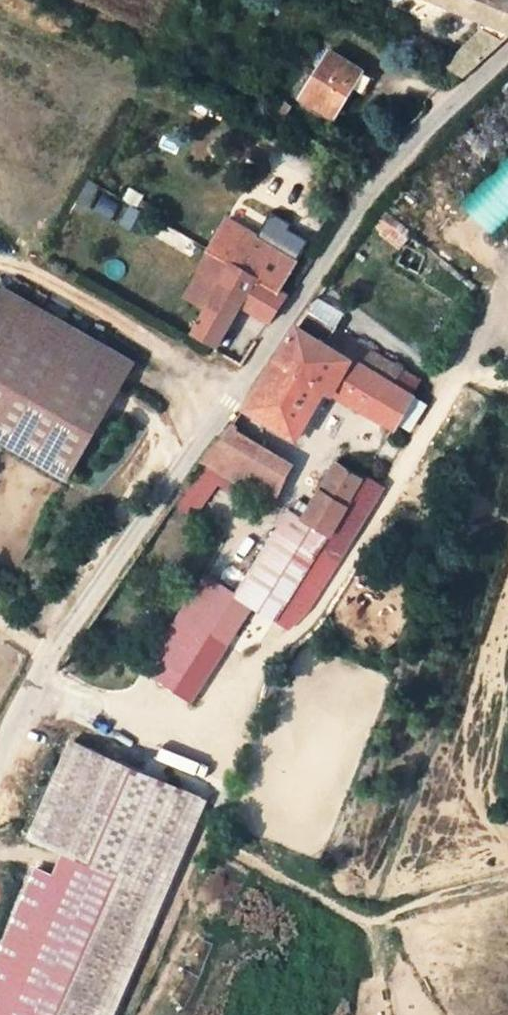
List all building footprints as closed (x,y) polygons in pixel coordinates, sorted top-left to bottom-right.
[(507,31),(507,0),(432,0),(490,24),(507,31)] [(490,24),(447,67),(460,75),(467,80),(507,41),(507,31),(490,24)] [(363,72),(333,53),(304,98),(336,117),(363,72)] [(507,218),(507,152),(460,203),(493,234),(507,218)] [(380,206),(372,218),(388,231),(396,219),(380,206)] [(260,238),(297,260),(306,243),(286,231),(289,225),(273,216),(260,238)] [(228,219),(210,251),(280,289),(297,260),(260,238),(228,219)] [(280,289),(210,251),(200,267),(225,281),(194,332),(218,346),(242,305),(272,322),(290,297),(280,289)] [(9,305),(8,307),(2,319),(0,318),(0,432),(61,467),(118,366),(9,305)] [(324,388),(393,428),(412,395),(394,383),(402,369),(308,310),(302,319),(242,407),(295,438),(324,388)] [(222,471),(276,503),(299,465),(230,424),(204,460),(222,471)] [(222,471),(204,460),(192,477),(176,501),(193,512),(222,471)] [(337,463),(303,520),(328,535),(344,544),(351,548),(384,489),(363,478),(337,463)] [(316,556),(328,535),(303,520),(289,511),(239,599),(279,621),(302,633),(338,568),(323,559),(316,556)] [(191,703),(251,609),(202,578),(142,671),(191,703)] [(86,862),(83,870),(130,891),(179,787),(74,740),(30,839),(86,862)] [(83,870),(19,1014),(95,1014),(149,892),(194,794),(179,787),(130,891),(83,870)]
